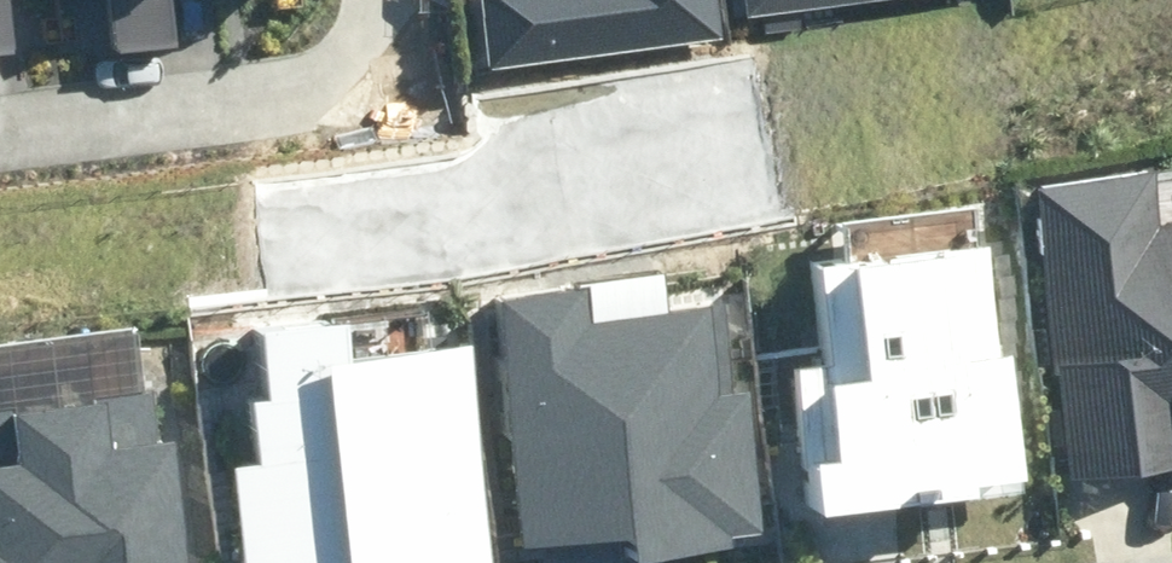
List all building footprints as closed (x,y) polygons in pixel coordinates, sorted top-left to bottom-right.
[(27,47),(22,0),(0,0),(0,50),(27,47)] [(86,52),(175,42),(170,0),(81,0),(86,52)] [(489,68),(722,38),(717,0),(480,0),(489,68)] [(749,15),(880,0),(747,0),(749,15)] [(1077,483),(1171,469),(1171,228),(1162,172),(1033,192),(1077,483)] [(805,370),(822,516),(904,507),(902,492),(933,489),(935,502),(980,497),(979,486),(1030,480),(1016,358),(1003,360),(990,250),(823,269),(835,366),(805,370)] [(519,548),(635,534),(638,562),(644,562),(739,551),(737,536),(762,533),(745,394),(738,395),(727,303),(593,319),(589,287),(489,299),(519,548)] [(247,562),(497,562),(468,346),(355,360),(350,321),(261,333),(270,402),(254,404),(263,469),(235,473),(247,562)] [(176,439),(161,441),(155,392),(0,411),(0,562),(191,562),(176,439)]
